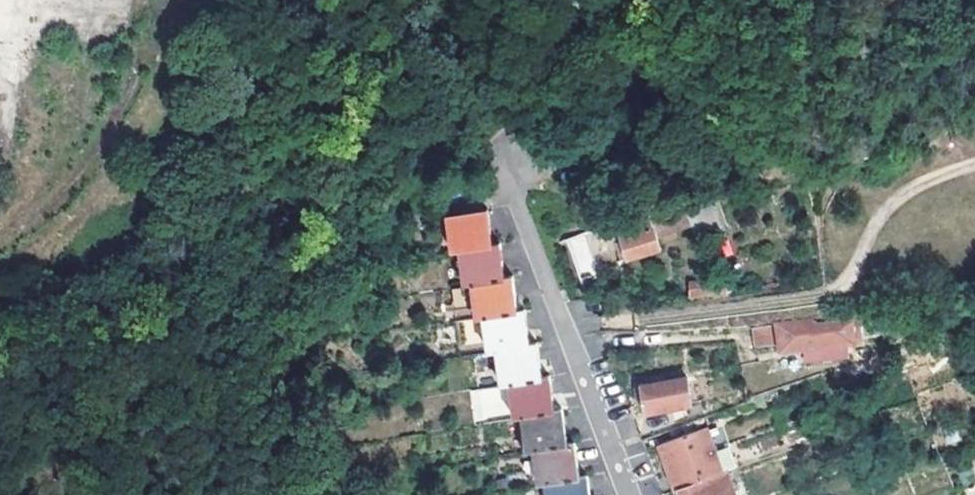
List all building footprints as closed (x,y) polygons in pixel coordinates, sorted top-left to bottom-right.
[(711,189),(682,200),(688,215),(691,224),(696,237),(724,227),(711,189)] [(682,200),(617,224),(627,258),(663,248),(659,235),(691,224),(688,215),(682,200)] [(459,250),(492,245),(490,239),(485,211),(447,216),(452,251),(459,250)] [(578,237),(567,241),(580,273),(590,270),(578,237)] [(492,245),(459,250),(464,285),(472,284),(504,279),(503,273),(499,244),(492,245)] [(504,279),(472,284),(477,320),(477,319),(483,317),(517,313),(516,308),(512,278),(504,279)] [(729,278),(706,279),(707,283),(693,284),(694,294),(729,292),(729,278)] [(610,300),(612,316),(642,312),(639,296),(610,300)] [(517,313),(483,317),(489,354),(490,353),(497,351),(529,346),(528,342),(523,312),(517,313)] [(900,318),(851,324),(852,335),(902,328),(900,318)] [(779,342),(780,351),(794,350),(796,364),(839,359),(837,344),(853,342),(852,335),(851,324),(850,322),(827,324),(814,325),(813,321),(775,324),(775,325),(752,326),(753,344),(779,342)] [(529,346),(497,351),(502,387),(502,385),(509,384),(542,378),(541,374),(537,345),(529,346)] [(542,378),(509,384),(514,419),(515,417),(521,416),(555,411),(554,406),(549,378),(542,378)] [(636,385),(637,394),(638,407),(646,407),(646,412),(670,409),(675,422),(706,413),(701,397),(690,400),(687,384),(686,378),(636,385)] [(690,400),(701,397),(698,383),(687,384),(690,400)] [(527,450),(534,449),(567,444),(566,439),(562,410),(555,411),(521,416),(527,453),(527,450)] [(723,474),(709,437),(706,427),(660,446),(676,491),(723,474)] [(844,430),(828,437),(833,449),(849,442),(844,430)] [(709,437),(723,474),(737,469),(724,431),(709,437)] [(538,485),(546,483),(579,478),(579,473),(573,443),(567,444),(534,449),(538,485)] [(676,491),(678,494),(731,494),(723,474),(676,491)] [(548,494),(590,494),(587,477),(579,478),(546,483),(548,494)] [(937,488),(941,494),(946,494),(954,492),(950,483),(937,488)]
